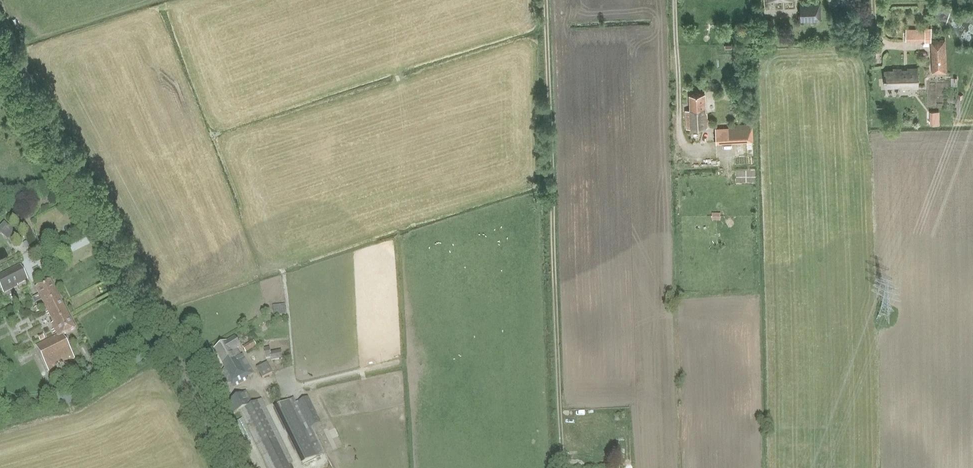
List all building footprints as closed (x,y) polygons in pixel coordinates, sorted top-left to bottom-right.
[(800,3),(801,21),(821,20),(820,2),(800,3)] [(776,30),(775,19),(761,20),(762,30),(776,30)] [(945,71),(943,39),(928,40),(930,72),(945,71)] [(918,87),(918,68),(907,69),(907,70),(901,71),(901,69),(893,69),(893,71),(884,71),(885,87),(896,86),(896,88),(909,88),(909,86),(912,86),(912,88),(918,87)] [(687,128),(708,127),(707,113),(706,113),(705,94),(690,95),(690,110),(686,110),(687,128)] [(733,141),(733,145),(742,144),(744,144),(744,146),(738,147),(738,159),(739,159),(745,159),(745,157),(754,157),(753,127),(716,129),(716,142),(719,142),(733,141)] [(0,228),(0,230),(10,240),(18,232),(6,221),(0,228)] [(19,264),(0,274),(0,289),(2,293),(27,280),(19,264)] [(33,304),(42,300),(54,323),(52,324),(54,329),(52,331),(53,334),(56,332),(57,335),(36,346),(49,371),(75,358),(63,335),(76,329),(51,280),(36,287),(40,296),(32,300),(33,304)] [(285,314),(285,304),(273,305),(274,315),(285,314)] [(241,356),(237,349),(241,347),(236,337),(227,342),(215,349),(226,368),(221,371),(228,383),(231,382),(233,387),(247,379),(246,377),(253,374),(243,355),(241,356)] [(257,346),(254,340),(242,347),(246,353),(257,346)] [(278,357),(283,357),(282,348),(262,350),(263,360),(270,360),(270,355),(278,355),(278,357)] [(263,378),(273,373),(267,361),(257,367),(263,378)] [(246,389),(226,399),(233,412),(238,410),(267,467),(292,467),(290,464),(293,463),(261,399),(252,403),(246,389)] [(211,395),(216,406),(225,401),(219,390),(211,395)] [(297,403),(310,427),(320,422),(308,397),(297,403)] [(310,427),(297,403),(296,403),(293,398),(288,400),(274,408),(302,463),(322,452),(310,427)]
